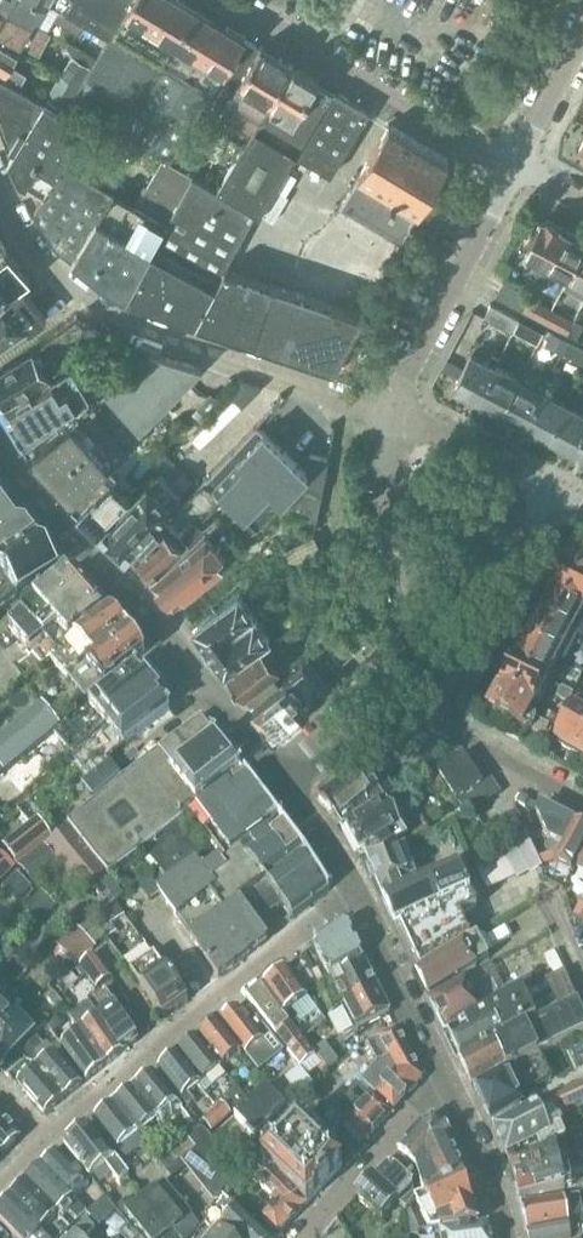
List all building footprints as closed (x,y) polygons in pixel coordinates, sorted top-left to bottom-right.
[(45,0),(44,0),(0,0),(0,1),(34,20),(45,0)] [(45,0),(60,8),(65,12),(73,0),(44,0),(45,0)] [(96,29),(110,36),(131,0),(73,0),(65,12),(75,17),(96,29)] [(70,101),(170,161),(245,37),(185,0),(131,0),(110,36),(98,56),(83,81),(70,101)] [(34,20),(0,1),(0,31),(21,43),(29,29),(33,21),(34,20)] [(60,8),(55,17),(82,32),(87,23),(75,17),(65,12),(60,8)] [(7,73),(21,82),(27,73),(12,64),(20,51),(0,40),(0,69),(7,73)] [(77,45),(62,70),(83,81),(98,56),(85,49),(77,45)] [(215,122),(246,141),(253,128),(292,65),(261,46),(215,122)] [(246,141),(217,190),(255,212),(260,215),(297,154),(281,144),(288,131),(318,81),(292,65),(253,128),(246,141)] [(66,108),(70,101),(83,81),(62,70),(46,96),(66,108)] [(44,194),(64,160),(79,136),(77,135),(83,125),(44,101),(0,76),(0,123),(8,144),(15,149),(9,158),(19,180),(44,194)] [(297,154),(331,174),(369,111),(335,91),(297,154)] [(360,174),(352,187),(351,187),(340,205),(400,241),(411,223),(419,210),(449,160),(389,124),(359,174),(360,174)] [(105,285),(126,297),(167,222),(64,160),(44,194),(34,211),(56,246),(105,285)] [(167,222),(126,297),(196,321),(225,268),(255,212),(217,190),(192,175),(167,222)] [(532,266),(542,272),(563,231),(558,228),(559,225),(546,219),(545,221),(541,219),(524,251),(536,258),(532,266)] [(568,275),(582,247),(582,238),(573,233),(572,235),(563,231),(542,272),(553,278),(558,269),(568,275)] [(568,275),(582,282),(582,247),(568,275)] [(31,278),(8,253),(0,259),(0,302),(31,278)] [(225,268),(196,321),(335,368),(363,314),(271,283),(225,268)] [(495,295),(522,309),(530,295),(503,280),(495,295)] [(26,326),(30,331),(46,318),(21,287),(0,304),(0,346),(26,326)] [(523,310),(544,321),(551,308),(530,297),(523,310)] [(484,316),(512,331),(519,319),(490,303),(484,316)] [(551,308),(544,321),(566,333),(572,320),(551,308)] [(75,315),(33,351),(48,374),(80,348),(73,341),(85,322),(75,315)] [(76,342),(91,351),(103,333),(87,323),(76,342)] [(566,334),(575,338),(580,327),(572,323),(566,334)] [(554,346),(564,351),(570,340),(560,335),(554,346)] [(570,340),(564,351),(572,355),(577,344),(570,340)] [(33,351),(0,372),(0,401),(2,404),(48,374),(33,351)] [(97,391),(136,434),(137,434),(203,367),(150,352),(114,377),(112,379),(97,391)] [(478,398),(495,366),(499,357),(492,353),(487,361),(471,353),(454,385),(455,386),(453,388),(464,394),(465,392),(478,398)] [(97,390),(97,391),(112,379),(102,373),(99,371),(86,381),(71,360),(50,375),(59,387),(65,383),(78,402),(97,390)] [(488,407),(500,413),(518,378),(495,366),(478,398),(489,405),(488,407)] [(112,379),(114,377),(107,369),(102,373),(112,379)] [(512,417),(524,423),(542,390),(548,377),(540,373),(533,386),(518,378),(500,413),(511,419),(512,417)] [(30,444),(53,426),(65,416),(67,415),(78,405),(77,403),(78,402),(65,383),(59,387),(50,375),(3,406),(12,419),(17,417),(28,444),(28,445),(30,444)] [(102,462),(107,467),(136,434),(97,391),(97,390),(78,402),(77,403),(78,405),(67,415),(71,420),(57,431),(33,451),(72,493),(102,462)] [(535,432),(547,438),(565,403),(542,390),(524,423),(536,430),(535,432)] [(235,504),(257,526),(299,482),(321,496),(328,458),(310,454),(307,472),(297,462),(301,456),(295,450),(312,413),(290,402),(280,418),(264,417),(207,478),(224,493),(235,504)] [(572,448),(574,449),(577,451),(582,439),(582,412),(565,403),(547,438),(558,444),(559,442),(572,448)] [(53,426),(57,431),(71,420),(67,415),(65,416),(53,426)] [(97,533),(133,499),(113,480),(119,475),(109,465),(107,467),(70,505),(78,513),(78,514),(97,533)] [(157,473),(133,499),(100,533),(125,556),(138,541),(142,545),(160,526),(156,522),(181,496),(157,473)] [(179,506),(134,555),(136,557),(136,561),(141,566),(145,566),(152,572),(192,535),(201,526),(197,522),(224,493),(207,478),(180,506),(179,506)] [(299,482),(293,489),(287,514),(316,521),(321,496),(299,482)] [(257,526),(235,504),(219,519),(241,544),(257,526)] [(35,540),(26,529),(19,528),(18,529),(7,514),(4,514),(0,508),(0,566),(35,540)] [(206,531),(152,579),(173,603),(240,543),(219,519),(206,531)] [(322,552),(313,534),(284,549),(293,567),(322,552)] [(35,540),(0,566),(0,612),(58,571),(36,539),(35,540)] [(560,573),(582,585),(582,556),(572,550),(560,573)] [(550,596),(582,614),(582,613),(582,585),(560,573),(548,595),(550,596)] [(50,589),(49,587),(23,610),(26,613),(9,628),(22,642),(39,625),(43,628),(70,602),(75,606),(88,593),(84,588),(86,587),(78,577),(76,574),(74,576),(75,577),(71,581),(66,575),(50,589)] [(269,636),(239,591),(193,629),(225,674),(269,636)] [(91,597),(88,593),(75,606),(70,602),(43,628),(39,625),(22,642),(43,666),(50,659),(103,617),(98,611),(102,608),(104,606),(103,604),(102,605),(94,595),(91,597)] [(550,596),(538,619),(571,636),(582,614),(550,596)] [(127,630),(109,612),(103,617),(50,659),(67,680),(127,630)] [(538,619),(526,642),(559,659),(571,636),(538,619)] [(145,653),(127,630),(67,680),(86,703),(145,653)] [(526,642),(514,664),(547,681),(559,659),(526,642)] [(226,675),(244,700),(280,669),(262,644),(226,675)] [(303,663),(253,706),(276,734),(327,691),(303,663)] [(512,663),(500,686),(535,704),(547,681),(514,664),(512,663)] [(95,736),(153,688),(146,680),(147,675),(142,668),(137,668),(136,666),(78,715),(95,736)] [(535,704),(500,686),(488,708),(543,737),(549,727),(528,716),(535,704)] [(153,688),(115,719),(95,736),(112,757),(170,709),(169,707),(170,702),(165,696),(160,695),(153,688)] [(582,706),(582,692),(580,691),(574,701),(582,706)] [(3,771),(60,724),(43,703),(0,738),(0,767),(3,771)] [(574,754),(582,736),(582,713),(581,712),(582,708),(582,707),(574,703),(554,740),(561,744),(562,748),(574,754)] [(216,739),(201,720),(115,789),(69,826),(106,872),(109,877),(144,850),(191,813),(199,806),(173,773),(216,739)] [(574,754),(582,759),(582,736),(574,754)] [(231,757),(216,739),(173,773),(199,806),(244,773),(240,768),(241,767),(233,756),(231,757)] [(457,805),(457,804),(483,787),(482,787),(463,757),(437,774),(446,789),(457,805)] [(248,770),(244,773),(199,806),(191,813),(209,837),(217,847),(227,860),(271,826),(283,816),(266,794),(248,770)] [(346,829),(385,806),(396,798),(389,788),(378,795),(362,771),(318,801),(334,819),(335,818),(341,827),(343,831),(346,829)] [(437,774),(425,782),(432,796),(446,789),(437,774)] [(483,787),(457,804),(466,816),(500,793),(492,780),(482,787),(483,787)] [(529,800),(522,796),(517,804),(525,808),(529,800)] [(22,833),(38,820),(48,811),(37,797),(11,818),(22,833)] [(365,854),(367,859),(396,847),(408,842),(385,806),(347,829),(358,852),(360,854),(361,855),(363,855),(365,854)] [(538,852),(543,865),(557,861),(575,826),(541,808),(537,816),(549,841),(545,850),(538,852)] [(191,813),(144,850),(170,884),(217,847),(209,837),(191,813)] [(308,850),(283,816),(271,826),(275,831),(226,872),(227,884),(242,902),(308,850)] [(406,826),(414,842),(431,833),(423,817),(406,826)] [(82,891),(106,872),(69,826),(52,838),(43,846),(58,863),(59,862),(82,891)] [(275,831),(271,826),(227,860),(217,847),(170,884),(159,892),(178,920),(218,890),(219,891),(227,884),(226,872),(275,831)] [(582,852),(582,830),(575,826),(557,861),(555,864),(572,873),(582,852)] [(9,852),(20,865),(37,852),(36,851),(26,838),(9,852)] [(33,883),(58,863),(43,846),(36,851),(37,852),(20,865),(33,883)] [(384,902),(402,938),(417,970),(464,943),(469,940),(459,915),(476,908),(459,870),(412,889),(410,883),(416,880),(410,864),(403,867),(396,847),(367,859),(383,901),(384,902)] [(18,868),(1,850),(0,852),(0,885),(18,868)] [(333,889),(308,850),(242,902),(256,923),(283,903),(294,919),(333,889)] [(2,886),(17,901),(32,886),(17,871),(2,886)] [(242,902),(227,884),(219,891),(218,890),(178,920),(192,940),(193,939),(193,940),(209,928),(224,916),(242,902)] [(256,922),(242,902),(224,916),(251,953),(268,940),(256,922)] [(578,903),(571,916),(582,922),(582,906),(578,903)] [(45,928),(58,943),(77,924),(63,910),(45,928)] [(224,916),(209,928),(235,965),(251,953),(224,916)] [(364,959),(346,923),(315,948),(330,978),(364,959)] [(82,964),(100,944),(80,926),(62,946),(82,964)] [(209,928),(193,940),(219,978),(235,965),(209,928)] [(417,970),(416,971),(428,994),(490,959),(477,936),(417,970)] [(82,963),(99,987),(114,976),(97,953),(82,963)] [(130,971),(138,983),(163,1019),(188,1002),(155,954),(130,971)] [(320,995),(329,1012),(378,988),(366,964),(332,983),(320,995)] [(289,1026),(277,1037),(303,1070),(316,1059),(293,1030),(301,1024),(291,1010),(308,998),(287,969),(262,989),(289,1026)] [(430,999),(447,1033),(483,1014),(472,990),(488,982),(483,972),(430,999)] [(447,1033),(459,1061),(578,1004),(564,973),(489,1011),(483,1014),(447,1033)] [(378,988),(329,1012),(344,1040),(356,1031),(390,1012),(378,988)] [(277,1037),(289,1026),(262,989),(248,1001),(277,1037)] [(96,1019),(78,1033),(105,1067),(124,1052),(123,1051),(137,1040),(101,994),(86,1006),(96,1019)] [(517,1066),(552,1049),(552,1048),(574,1038),(582,1034),(582,1016),(578,1004),(459,1061),(472,1088),(474,1087),(517,1066)] [(17,1017),(10,1011),(6,1014),(0,1007),(0,1034),(17,1017)] [(0,1034),(0,1068),(11,1079),(36,1054),(26,1044),(31,1039),(21,1029),(24,1026),(34,1035),(44,1025),(27,1008),(17,1017),(0,1034)] [(265,1040),(239,1010),(238,1009),(220,1023),(246,1056),(265,1040)] [(219,1024),(198,1040),(221,1069),(242,1052),(219,1024)] [(361,1085),(369,1093),(375,1098),(377,1096),(394,1111),(409,1094),(423,1080),(398,1029),(369,1046),(379,1065),(361,1085)] [(105,1067),(78,1033),(61,1047),(86,1082),(105,1067)] [(198,1040),(180,1055),(202,1084),(206,1090),(213,1085),(209,1079),(221,1069),(198,1040)] [(314,1052),(329,1069),(340,1060),(325,1043),(314,1052)] [(55,1054),(38,1068),(64,1100),(82,1085),(55,1054)] [(202,1084),(180,1055),(159,1072),(188,1108),(194,1103),(188,1095),(202,1084)] [(517,1066),(474,1087),(475,1090),(474,1091),(489,1120),(490,1120),(491,1123),(523,1106),(517,1092),(527,1087),(517,1066)] [(64,1100),(38,1068),(17,1084),(45,1115),(64,1100)] [(297,1069),(285,1080),(300,1095),(311,1085),(297,1069)] [(155,1075),(134,1091),(157,1120),(172,1108),(174,1110),(183,1109),(178,1103),(155,1075)] [(392,1114),(375,1098),(369,1093),(358,1082),(347,1094),(350,1097),(335,1114),(348,1125),(337,1136),(355,1153),(366,1142),(392,1114)] [(238,1087),(221,1103),(231,1114),(248,1099),(238,1087)] [(570,1146),(576,1144),(582,1143),(582,1087),(523,1113),(492,1127),(506,1155),(550,1135),(545,1122),(557,1117),(570,1146)] [(286,1109),(278,1098),(277,1099),(266,1088),(235,1118),(255,1139),(286,1109)] [(134,1091),(115,1106),(138,1135),(157,1120),(134,1091)] [(231,1114),(221,1103),(213,1111),(202,1122),(211,1132),(231,1114)] [(138,1135),(115,1106),(94,1123),(117,1151),(138,1135)] [(4,1154),(21,1138),(0,1117),(0,1150),(4,1154)] [(262,1163),(307,1205),(342,1168),(306,1132),(312,1125),(304,1117),(262,1163)] [(429,1175),(436,1190),(463,1178),(466,1176),(448,1137),(449,1137),(444,1129),(443,1130),(437,1120),(437,1119),(430,1118),(430,1119),(398,1153),(416,1170),(419,1179),(429,1175)] [(106,1167),(120,1185),(130,1178),(89,1127),(64,1146),(90,1179),(106,1167)] [(187,1158),(181,1162),(213,1203),(239,1172),(232,1166),(202,1129),(199,1129),(187,1138),(197,1150),(187,1158)] [(177,1146),(187,1158),(197,1150),(187,1138),(177,1146)] [(570,1146),(558,1148),(510,1164),(512,1169),(520,1202),(520,1204),(582,1189),(582,1143),(576,1144),(570,1146)] [(177,1166),(181,1162),(187,1158),(177,1146),(167,1154),(177,1166)] [(58,1152),(42,1168),(73,1200),(89,1184),(58,1152)] [(142,1170),(153,1161),(145,1153),(130,1165),(136,1172),(142,1170)] [(167,1174),(177,1166),(167,1154),(157,1162),(167,1174)] [(307,1205),(262,1163),(254,1155),(241,1169),(261,1187),(272,1197),(259,1211),(266,1217),(263,1220),(279,1235),(307,1205)] [(357,1198),(382,1221),(398,1204),(406,1211),(413,1203),(410,1186),(389,1166),(374,1182),(373,1181),(357,1198)] [(42,1168),(26,1184),(57,1215),(65,1208),(77,1221),(86,1212),(73,1200),(42,1168)] [(463,1178),(436,1190),(425,1196),(429,1206),(421,1210),(432,1233),(479,1225),(463,1178)] [(200,1227),(189,1214),(165,1183),(126,1215),(144,1237),(191,1237),(200,1227)] [(26,1184),(10,1199),(41,1231),(57,1215),(26,1184)] [(582,1217),(582,1189),(520,1204),(520,1207),(528,1236),(582,1228),(582,1225),(577,1226),(582,1217)] [(10,1199),(0,1209),(0,1220),(17,1237),(47,1237),(41,1231),(10,1199)] [(221,1235),(224,1237),(266,1237),(238,1213),(230,1206),(223,1214),(230,1221),(219,1233),(221,1235)] [(95,1229),(87,1221),(74,1234),(70,1237),(86,1237),(95,1229)] [(488,1224),(440,1232),(441,1237),(491,1237),(488,1224)] [(528,1236),(528,1237),(582,1237),(582,1228),(528,1236)]
